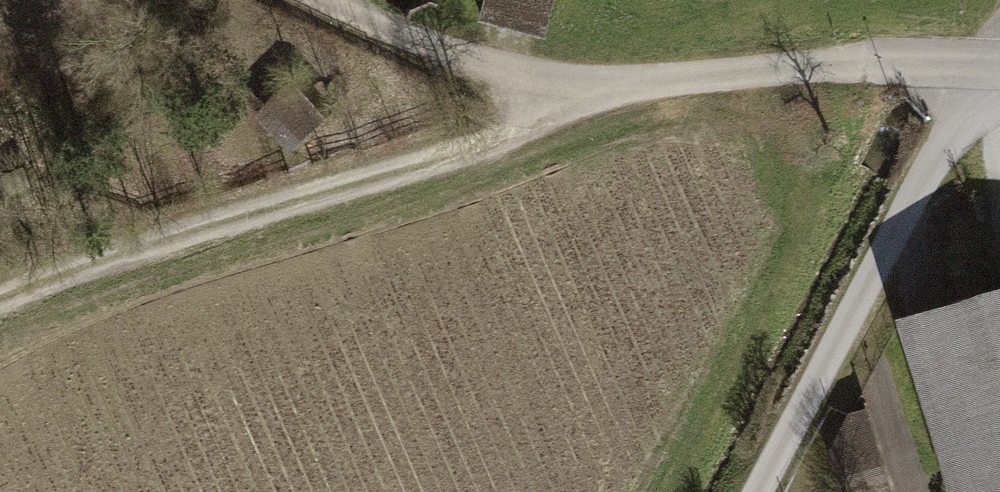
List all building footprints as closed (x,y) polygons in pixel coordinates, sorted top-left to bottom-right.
[(479,16),(538,31),(546,0),(483,0),(479,16)] [(311,127),(338,100),(303,63),(275,90),(311,127)] [(962,491),(999,491),(999,286),(908,313),(962,491)] [(847,476),(852,491),(890,491),(881,465),(847,476)]
